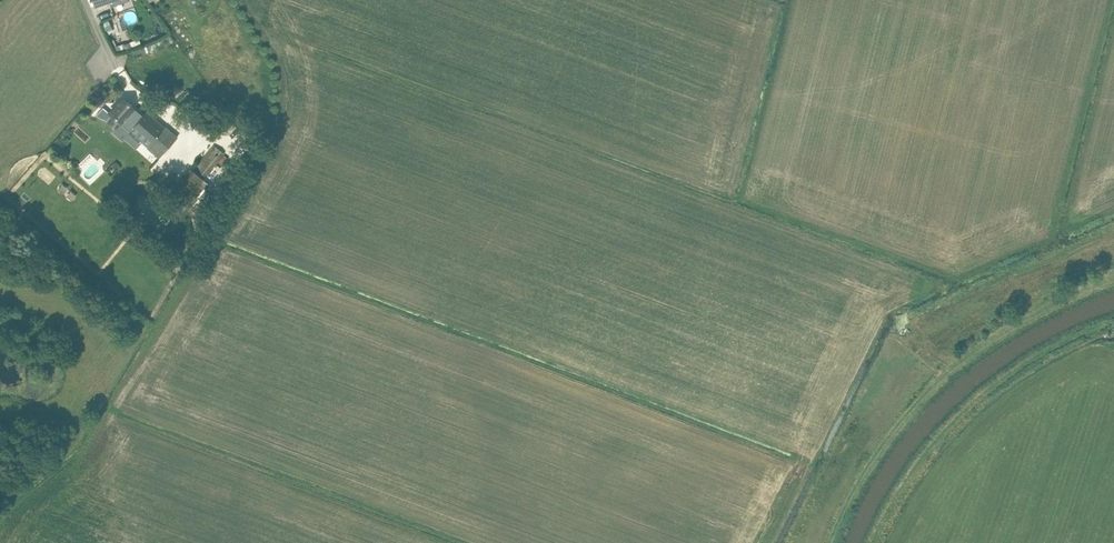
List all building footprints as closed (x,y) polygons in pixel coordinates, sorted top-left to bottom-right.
[(116,16),(104,21),(108,31),(120,26),(116,16)] [(212,94),(201,102),(211,117),(222,109),(212,94)] [(113,116),(108,122),(115,128),(111,132),(122,141),(124,139),(131,132),(142,142),(159,158),(169,147),(176,138),(146,111),(141,116),(133,109),(122,98),(109,113),(113,116)] [(190,169),(174,190),(184,198),(181,202),(190,209),(209,185),(203,179),(206,175),(207,176),(214,167),(217,169),(224,160),(222,158),(225,155),(214,145),(203,158),(199,155),(196,159),(199,161),(195,166),(196,167),(192,171),(190,169)]
